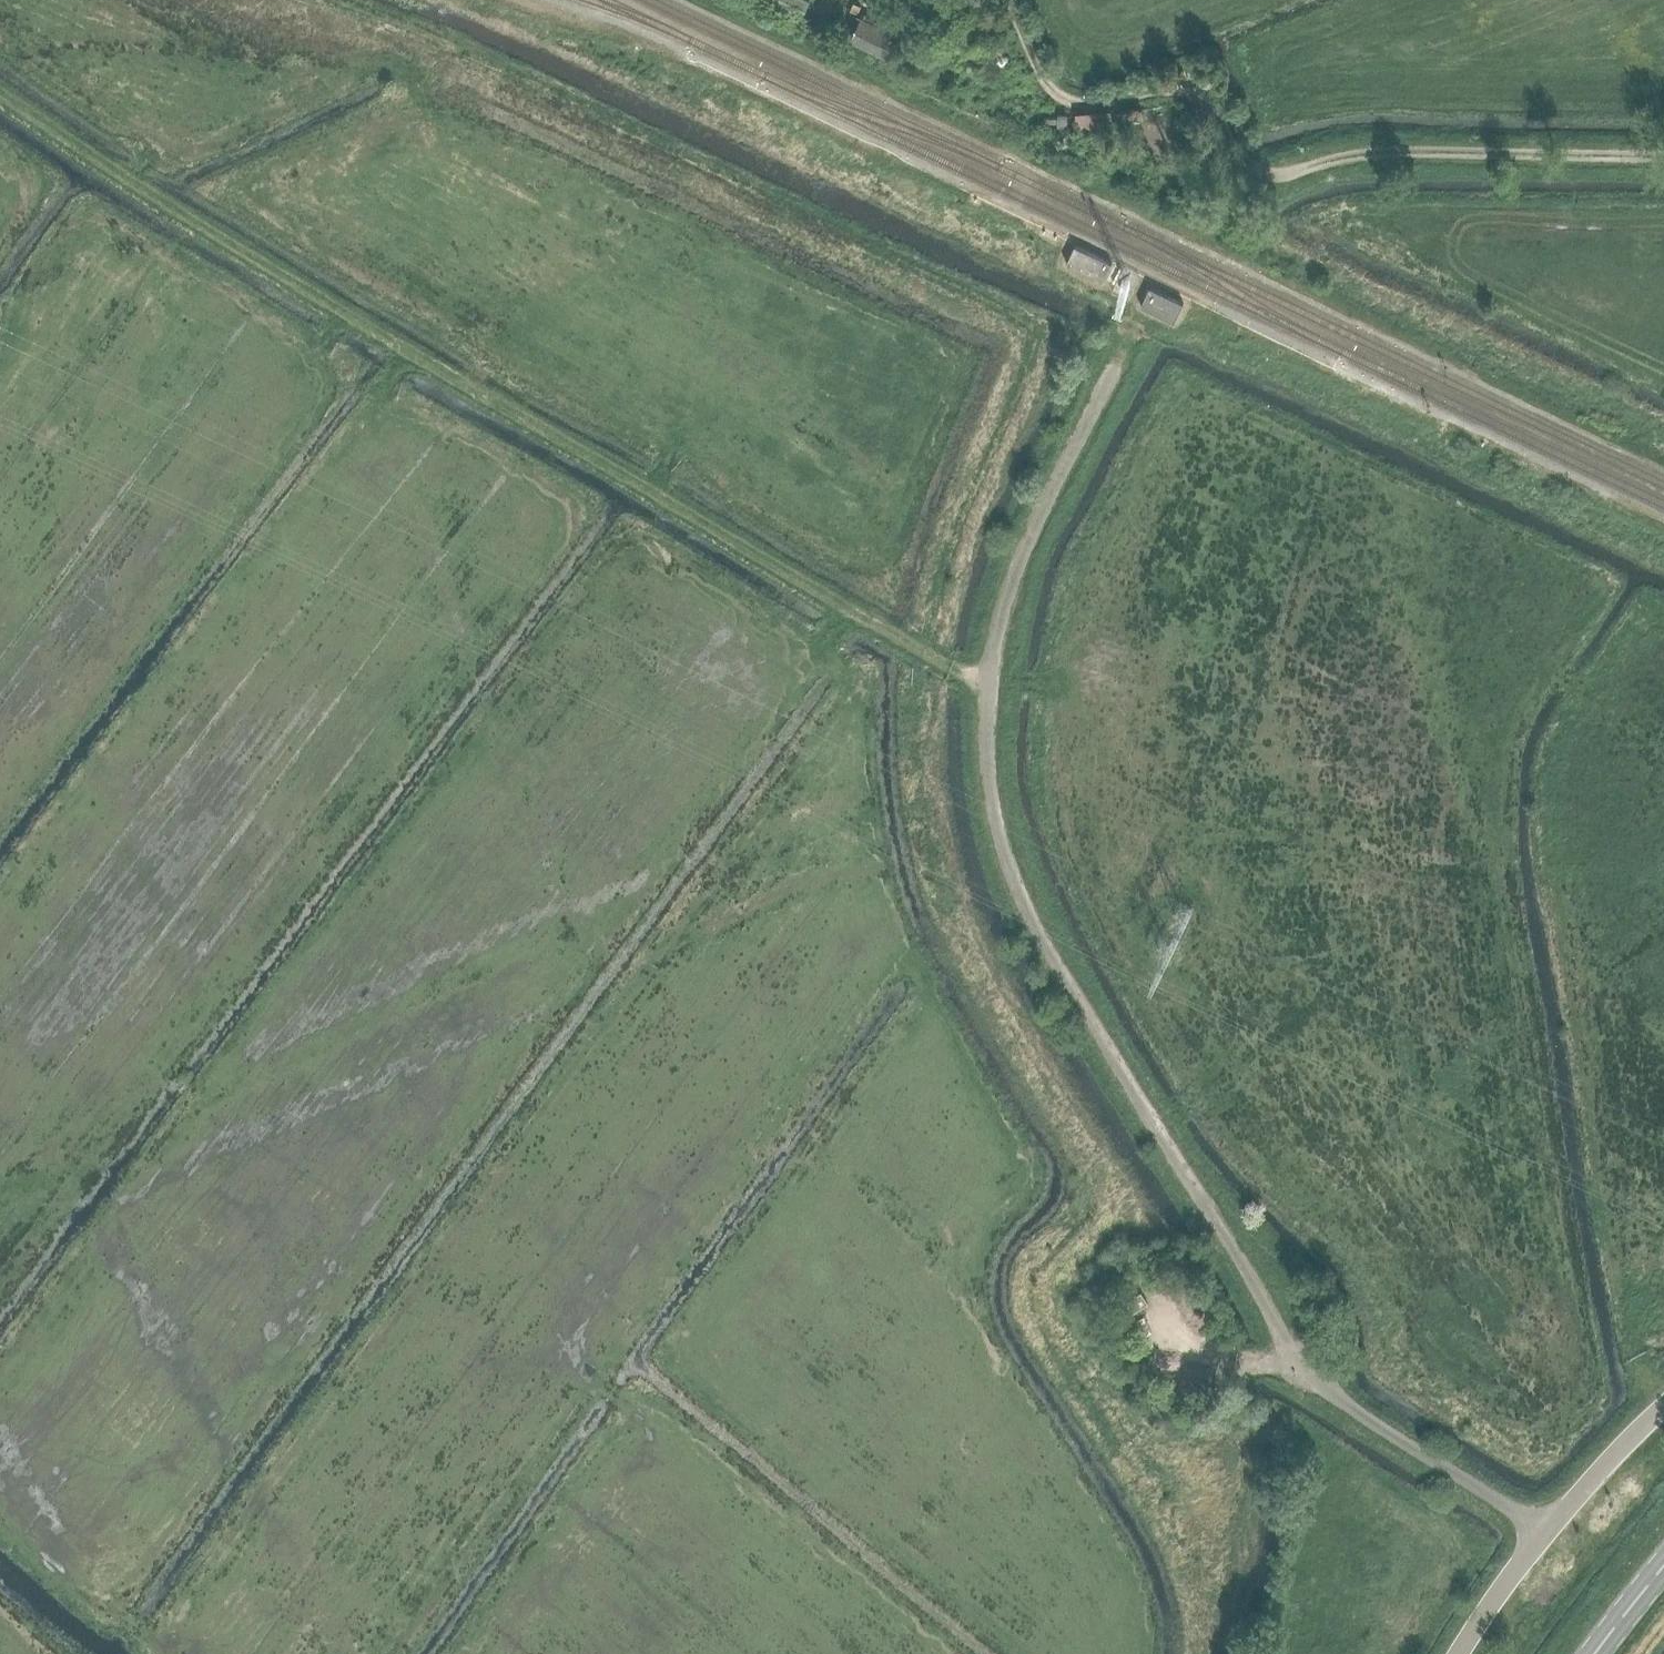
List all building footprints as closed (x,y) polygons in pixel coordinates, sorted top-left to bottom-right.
[(760,2),(801,21),(811,1),(810,0),(761,0),(760,2)] [(853,39),(892,60),(903,38),(863,19),(853,39)] [(1113,263),(1075,245),(1067,263),(1105,281),(1113,263)] [(1151,288),(1149,294),(1143,306),(1175,321),(1183,304),(1151,288)] [(1139,1294),(1124,1303),(1131,1314),(1146,1305),(1139,1294)]
